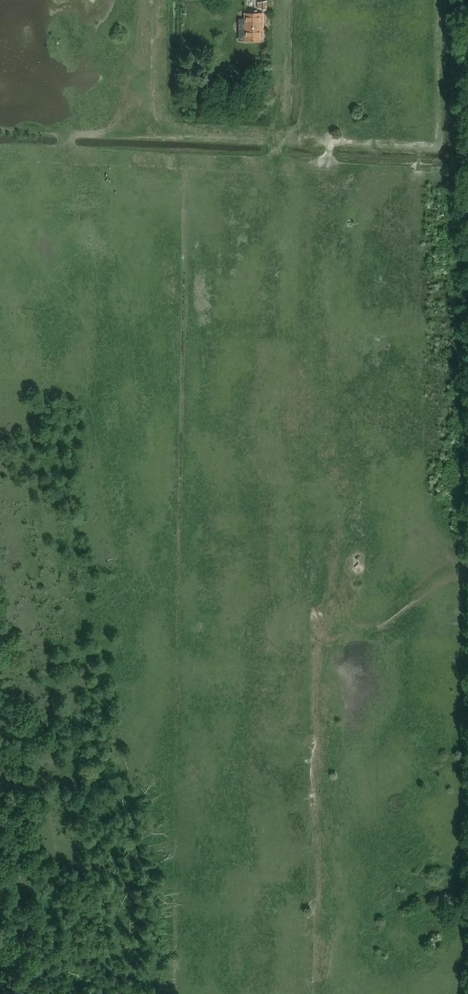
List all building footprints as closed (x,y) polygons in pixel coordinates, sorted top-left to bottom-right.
[(267,10),(267,2),(260,2),(260,3),(257,3),(257,9),(260,9),(260,11),(267,10)] [(259,37),(262,36),(261,12),(244,13),(245,42),(259,41),(259,37)]
